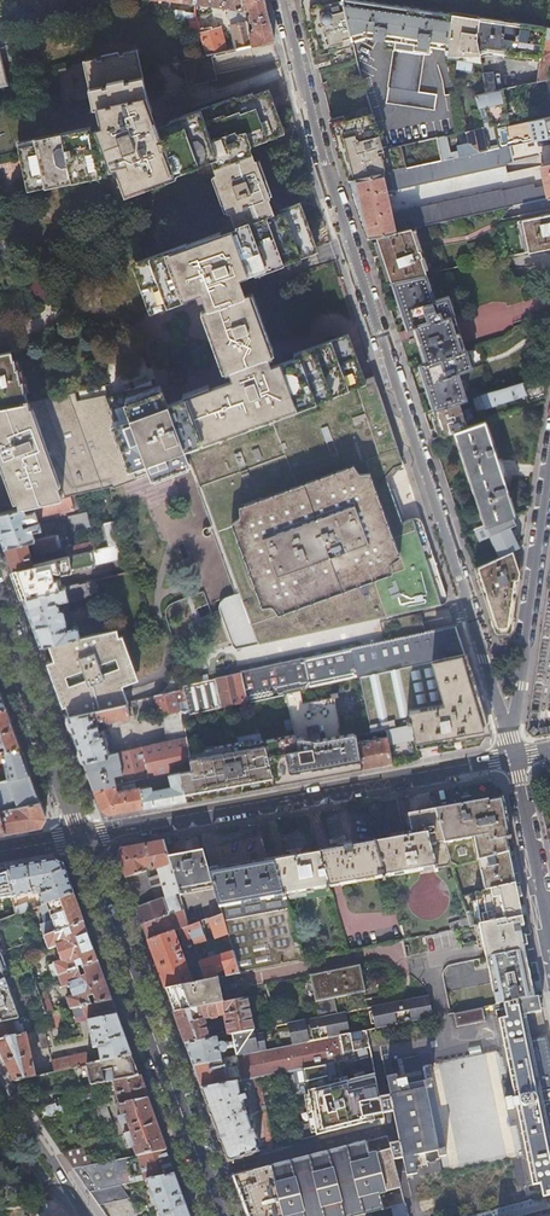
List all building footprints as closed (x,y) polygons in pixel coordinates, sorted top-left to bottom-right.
[(193,3),(242,10),(241,3),(241,0),(194,0),(193,3)] [(251,45),(272,40),(269,29),(261,0),(241,0),(241,3),(242,10),(248,8),(249,13),(247,14),(249,22),(252,21),(254,27),(251,28),(252,32),(248,33),(251,45)] [(344,53),(343,48),(348,47),(351,43),(350,40),(350,38),(345,15),(341,0),(303,0),(300,2),(303,13),(315,62),(316,62),(328,59),(336,57),(336,55),(344,53)] [(350,40),(364,36),(393,41),(384,102),(433,110),(436,94),(418,90),(422,55),(427,56),(429,46),(442,48),(443,53),(446,54),(447,49),(444,48),(449,13),(412,8),(399,6),(360,0),(341,0),(345,15),(350,38),(350,40)] [(169,10),(168,17),(177,19),(182,20),(192,17),(193,16),(193,14),(183,12),(183,11),(174,10),(174,11),(169,10)] [(464,15),(449,13),(444,48),(447,49),(446,54),(446,55),(446,58),(479,64),(479,59),(478,55),(478,52),(475,36),(478,17),(464,15)] [(180,27),(183,38),(198,34),(204,55),(211,53),(225,50),(220,30),(223,30),(221,25),(219,26),(219,27),(211,29),(210,27),(197,31),(193,16),(192,17),(182,20),(183,26),(180,27)] [(508,22),(478,17),(475,36),(478,52),(486,50),(539,58),(543,27),(508,22)] [(8,19),(0,31),(10,29),(8,19)] [(228,25),(233,49),(251,45),(248,33),(245,21),(228,25)] [(543,27),(539,58),(536,83),(548,80),(549,65),(549,28),(543,27)] [(7,85),(2,63),(16,60),(10,29),(0,31),(0,86),(7,85)] [(273,219),(271,214),(270,211),(268,212),(250,160),(242,138),(278,125),(267,94),(233,106),(232,104),(151,134),(139,101),(128,52),(90,60),(104,125),(90,130),(91,132),(19,148),(27,182),(116,162),(124,184),(211,153),(218,170),(237,223),(235,224),(238,232),(137,269),(149,303),(200,284),(230,366),(236,382),(184,400),(194,427),(199,440),(361,379),(347,341),(270,369),(265,354),(234,272),(312,244),(299,209),(273,219)] [(328,59),(316,62),(317,67),(329,64),(328,59)] [(491,74),(481,76),(484,94),(494,92),(491,74)] [(536,83),(530,84),(531,88),(536,87),(539,99),(549,97),(549,80),(548,80),(536,83)] [(510,89),(499,91),(501,102),(513,99),(510,89)] [(482,124),(483,128),(506,123),(501,102),(499,91),(494,92),(484,94),(474,97),(477,108),(484,106),(488,122),(482,124)] [(332,126),(331,126),(340,159),(342,168),(346,182),(348,181),(405,169),(400,146),(382,150),(372,115),(344,122),(332,126)] [(493,129),(498,149),(508,146),(549,137),(549,116),(493,129)] [(343,118),(331,120),(332,126),(344,122),(343,118)] [(481,132),(480,129),(465,132),(468,145),(462,146),(464,156),(488,151),(485,138),(482,139),(481,132)] [(449,135),(435,139),(436,145),(450,142),(449,135)] [(498,149),(488,151),(464,156),(405,169),(348,181),(358,212),(367,239),(375,237),(416,228),(512,206),(549,198),(549,166),(541,179),(543,186),(533,188),(532,184),(500,191),(500,190),(390,214),(386,193),(504,165),(504,164),(511,162),(508,146),(498,149)] [(527,254),(549,249),(549,215),(541,216),(520,221),(527,254)] [(416,228),(375,237),(379,247),(375,248),(380,263),(383,262),(390,282),(397,280),(425,274),(420,258),(422,257),(419,250),(417,250),(411,232),(417,231),(416,228)] [(426,274),(425,274),(397,280),(390,282),(405,330),(414,327),(425,362),(416,365),(430,411),(431,410),(438,408),(457,402),(465,400),(457,374),(472,369),(466,349),(461,351),(450,316),(455,315),(449,297),(434,300),(426,274)] [(24,310),(21,299),(0,302),(0,316),(24,310)] [(0,354),(0,470),(1,474),(0,474),(0,512),(22,507),(31,505),(46,502),(69,496),(107,488),(189,469),(181,446),(199,440),(194,427),(184,400),(169,407),(162,393),(154,395),(150,385),(135,388),(111,395),(76,401),(74,392),(29,402),(29,400),(26,400),(24,392),(23,392),(20,381),(18,381),(15,366),(14,367),(13,361),(11,361),(9,352),(0,354)] [(195,492),(235,594),(224,599),(222,602),(220,605),(220,609),(220,612),(233,648),(235,651),(384,618),(398,615),(442,605),(445,599),(440,581),(426,539),(420,523),(419,521),(416,519),(414,519),(395,525),(393,520),(400,517),(396,505),(392,491),(385,493),(383,488),(392,477),(398,469),(400,466),(401,463),(388,423),(377,388),(373,375),(361,379),(199,440),(181,446),(189,469),(197,491),(195,492)] [(484,407),(524,395),(526,402),(543,397),(546,375),(480,395),(484,407)] [(480,395),(473,397),(477,410),(484,407),(480,395)] [(465,428),(457,402),(438,408),(431,410),(439,436),(452,432),(465,428)] [(465,428),(452,432),(484,526),(512,516),(514,515),(498,465),(484,421),(465,428)] [(69,496),(46,502),(31,505),(34,511),(25,513),(22,507),(0,512),(0,536),(2,540),(4,547),(24,542),(30,541),(35,540),(31,531),(40,529),(37,519),(73,511),(69,496)] [(89,511),(68,515),(72,529),(92,524),(89,511)] [(512,516),(484,526),(498,557),(511,551),(519,548),(513,537),(509,528),(515,526),(512,516)] [(79,529),(69,532),(71,543),(82,540),(79,529)] [(35,540),(30,541),(33,555),(57,549),(53,535),(35,540)] [(30,566),(24,542),(4,547),(8,559),(10,564),(12,570),(30,566)] [(57,553),(58,559),(87,553),(85,546),(57,553)] [(511,551),(498,557),(474,568),(479,584),(487,609),(494,630),(498,633),(507,631),(510,629),(516,589),(517,579),(518,573),(511,551)] [(87,553),(58,559),(55,560),(30,566),(12,570),(17,582),(20,590),(22,597),(59,589),(56,578),(50,579),(48,570),(52,569),(59,572),(60,575),(71,572),(71,571),(95,566),(91,552),(87,553)] [(84,583),(59,589),(22,597),(27,610),(31,621),(37,639),(40,646),(47,644),(87,635),(94,634),(92,622),(80,625),(82,632),(79,633),(77,625),(66,628),(63,611),(62,611),(61,609),(59,610),(58,601),(87,595),(84,583)] [(92,622),(94,634),(105,631),(102,620),(92,622)] [(180,687),(181,690),(183,698),(186,710),(179,712),(180,716),(258,699),(284,693),(299,690),(342,680),(358,677),(424,662),(465,653),(460,642),(454,626),(423,633),(298,661),(180,687)] [(105,631),(94,634),(87,635),(47,644),(53,661),(46,664),(50,673),(53,682),(62,708),(65,707),(67,711),(68,716),(127,703),(128,702),(123,691),(140,686),(122,636),(117,637),(116,629),(105,631)] [(473,686),(465,653),(424,662),(358,677),(370,732),(381,730),(410,724),(413,738),(414,744),(485,731),(482,720),(479,706),(473,686)] [(181,690),(180,690),(153,697),(158,717),(162,716),(167,741),(185,737),(180,716),(179,712),(178,712),(175,700),(183,698),(181,690)] [(302,703),(299,690),(284,693),(293,734),(296,748),(267,754),(273,784),(296,780),(298,777),(298,775),(301,774),(302,778),(303,777),(306,777),(309,776),(310,776),(310,772),(313,772),(314,774),(319,776),(349,771),(361,768),(356,742),(355,736),(356,735),(355,734),(352,733),(341,735),(323,738),(309,741),(306,727),(316,725),(318,734),(322,733),(340,730),(334,698),(337,697),(337,693),(329,695),(330,698),(302,703)] [(186,710),(183,698),(175,700),(178,712),(179,712),(186,710)] [(127,703),(68,716),(66,717),(78,751),(82,761),(109,754),(106,741),(111,740),(108,729),(99,731),(97,720),(106,718),(106,719),(109,721),(134,715),(132,707),(128,708),(127,703)] [(4,707),(0,708),(0,752),(18,748),(11,727),(4,707)] [(385,737),(388,744),(413,738),(410,724),(381,730),(382,734),(385,733),(385,737)] [(341,735),(340,730),(322,733),(323,738),(341,735)] [(259,732),(242,736),(243,741),(244,743),(260,740),(259,732)] [(214,747),(214,749),(188,754),(191,770),(179,773),(179,775),(186,800),(195,798),(215,795),(232,792),(273,784),(267,754),(296,748),(293,734),(260,740),(244,743),(243,741),(214,747)] [(188,754),(185,737),(167,741),(109,754),(82,761),(93,791),(120,785),(168,775),(179,773),(191,770),(188,754)] [(388,744),(385,737),(356,742),(361,768),(376,766),(392,763),(388,744)] [(23,760),(18,748),(0,752),(0,763),(3,762),(4,768),(0,769),(0,780),(3,779),(28,774),(23,760)] [(179,775),(179,773),(168,775),(171,787),(150,791),(149,786),(117,792),(116,789),(121,788),(120,785),(93,791),(96,800),(100,810),(103,812),(107,814),(147,807),(186,800),(179,775)] [(38,802),(32,786),(28,774),(3,779),(0,780),(0,810),(38,802)] [(435,809),(452,866),(452,867),(478,860),(508,853),(509,853),(506,841),(510,840),(508,830),(507,822),(507,818),(504,806),(503,797),(435,809)] [(0,810),(0,820),(3,833),(23,829),(39,826),(42,822),(44,819),(38,802),(0,810)] [(375,843),(385,878),(435,869),(435,871),(438,871),(438,868),(452,866),(435,809),(408,814),(412,836),(403,838),(375,843)] [(168,858),(164,841),(140,845),(121,849),(117,856),(125,879),(136,909),(156,902),(152,891),(158,889),(155,881),(148,880),(144,869),(147,868),(149,873),(151,872),(151,871),(157,870),(165,898),(179,894),(168,858)] [(337,843),(338,849),(319,852),(330,888),(385,878),(375,843),(352,846),(352,841),(346,842),(337,843)] [(184,855),(168,858),(179,894),(213,887),(209,872),(203,851),(184,855)] [(296,857),(275,860),(285,895),(330,888),(319,852),(296,857)] [(508,853),(478,860),(484,890),(514,883),(512,872),(508,853)] [(32,864),(6,869),(10,891),(11,897),(36,893),(37,892),(36,889),(40,888),(42,894),(39,895),(38,896),(41,905),(72,894),(67,880),(62,865),(53,860),(32,864)] [(209,872),(213,887),(221,914),(227,935),(232,952),(238,973),(305,961),(285,895),(275,860),(241,866),(209,872)] [(6,869),(0,870),(0,899),(11,897),(10,891),(6,869)] [(514,883),(484,890),(474,893),(477,909),(465,911),(467,918),(449,921),(451,930),(473,926),(477,945),(482,944),(483,949),(485,958),(524,950),(523,946),(526,945),(525,940),(524,935),(521,935),(519,927),(523,926),(517,898),(521,897),(519,887),(515,887),(514,883)] [(213,887),(179,894),(183,910),(188,927),(199,923),(201,922),(221,914),(213,887)] [(77,908),(72,894),(41,905),(37,907),(41,917),(48,914),(55,933),(83,923),(77,908)] [(156,902),(136,909),(142,925),(168,916),(162,900),(156,902)] [(13,908),(14,915),(26,911),(27,910),(25,904),(13,908)] [(221,914),(201,922),(203,925),(209,923),(214,939),(227,935),(221,914)] [(168,916),(142,925),(148,942),(173,932),(168,916)] [(55,933),(43,937),(48,949),(55,946),(61,962),(53,964),(57,976),(97,962),(88,937),(83,923),(55,933)] [(199,923),(188,927),(178,931),(183,946),(193,942),(194,945),(205,941),(199,923)] [(191,981),(173,932),(148,942),(158,968),(165,990),(196,983),(195,979),(191,981)] [(485,958),(490,983),(529,975),(527,967),(524,950),(485,958)] [(8,970),(1,952),(0,953),(0,1023),(17,1019),(46,1014),(43,1006),(35,984),(30,971),(5,980),(3,973),(8,970)] [(239,974),(238,973),(232,952),(198,962),(200,972),(196,973),(199,983),(217,979),(216,973),(224,971),(226,977),(239,974)] [(103,978),(97,962),(57,976),(62,988),(69,986),(72,995),(65,997),(69,1009),(72,1008),(111,1001),(103,978)] [(359,966),(309,976),(314,1002),(364,992),(359,966)] [(492,994),(494,1005),(503,1003),(533,997),(531,986),(530,979),(529,975),(490,983),(492,994)] [(199,983),(196,983),(165,990),(167,995),(168,999),(174,1014),(223,1004),(219,985),(217,979),(199,983)] [(41,982),(35,984),(43,1006),(46,1014),(52,1012),(53,1012),(41,982)] [(503,1003),(506,1018),(497,1020),(512,1092),(509,1093),(513,1113),(516,1113),(531,1186),(540,1184),(543,1197),(549,1196),(549,1057),(540,1007),(542,1006),(541,1003),(539,1004),(538,996),(537,996),(533,997),(503,1003)] [(185,1045),(224,1037),(253,1031),(247,999),(223,1004),(174,1014),(176,1020),(180,1030),(185,1045)] [(112,1002),(111,1001),(72,1008),(74,1019),(75,1023),(86,1021),(116,1015),(114,1008),(112,1002)] [(53,1012),(52,1012),(55,1027),(63,1025),(60,1011),(53,1012)] [(124,1037),(116,1015),(86,1021),(93,1049),(98,1048),(101,1062),(131,1056),(124,1037)] [(17,1019),(0,1023),(0,1038),(23,1033),(21,1023),(18,1024),(17,1019)] [(60,1027),(51,1029),(53,1036),(61,1035),(60,1027)] [(44,1029),(38,1030),(42,1049),(48,1048),(44,1029)] [(0,1038),(0,1051),(5,1062),(8,1067),(14,1081),(14,1082),(34,1077),(25,1033),(23,1033),(0,1038)] [(201,1090),(237,1082),(253,1079),(259,1078),(269,1076),(285,1073),(300,1070),(329,1064),(353,1059),(347,1035),(260,1052),(229,1059),(193,1066),(195,1072),(197,1078),(201,1090)] [(229,1059),(224,1037),(185,1045),(189,1056),(191,1061),(193,1066),(229,1059)] [(53,1073),(86,1066),(92,1064),(91,1058),(87,1059),(86,1053),(51,1061),(53,1073)] [(134,1064),(131,1056),(101,1062),(92,1064),(86,1066),(90,1085),(104,1082),(101,1073),(111,1070),(114,1080),(138,1075),(134,1064)] [(379,1098),(374,1072),(332,1081),(329,1064),(300,1070),(305,1098),(334,1092),(340,1121),(382,1112),(379,1098)] [(286,1082),(285,1073),(269,1076),(271,1084),(286,1082)] [(143,1087),(138,1075),(114,1080),(113,1080),(118,1104),(147,1099),(143,1087)] [(379,1098),(382,1112),(382,1114),(393,1112),(399,1141),(388,1144),(393,1162),(403,1159),(407,1176),(417,1174),(413,1157),(438,1152),(439,1158),(447,1156),(445,1149),(440,1150),(428,1090),(433,1089),(431,1081),(423,1083),(424,1088),(400,1093),(396,1075),(386,1077),(390,1095),(379,1098)] [(271,1084),(269,1076),(259,1078),(260,1086),(271,1084)] [(259,1078),(253,1079),(268,1149),(273,1148),(260,1086),(259,1078)] [(237,1082),(201,1090),(208,1108),(212,1119),(215,1126),(221,1144),(228,1162),(245,1157),(260,1152),(260,1150),(259,1150),(255,1140),(257,1138),(239,1092),(237,1082)] [(157,1126),(147,1099),(118,1104),(122,1115),(117,1117),(120,1125),(127,1122),(131,1132),(123,1135),(128,1148),(133,1147),(137,1156),(165,1150),(157,1126)] [(106,1106),(96,1108),(103,1128),(112,1125),(106,1106)] [(38,1110),(34,1112),(37,1116),(39,1119),(48,1117),(46,1114),(42,1114),(38,1110)] [(233,1177),(237,1189),(247,1215),(359,1215),(390,1208),(404,1204),(393,1162),(388,1144),(387,1137),(233,1177)] [(170,1162),(165,1150),(137,1156),(91,1166),(73,1169),(84,1185),(89,1193),(121,1186),(136,1183),(142,1181),(146,1181),(175,1175),(170,1162)] [(89,1156),(67,1161),(73,1169),(91,1166),(89,1156)] [(175,1175),(146,1181),(159,1215),(190,1215),(184,1201),(175,1175)] [(142,1181),(136,1183),(144,1206),(150,1204),(142,1181)] [(121,1186),(89,1193),(98,1206),(129,1199),(121,1186)] [(543,1197),(475,1215),(522,1215),(526,1215),(548,1209),(549,1208),(549,1196),(543,1197)] [(404,1204),(390,1208),(393,1215),(407,1215),(404,1204)]
